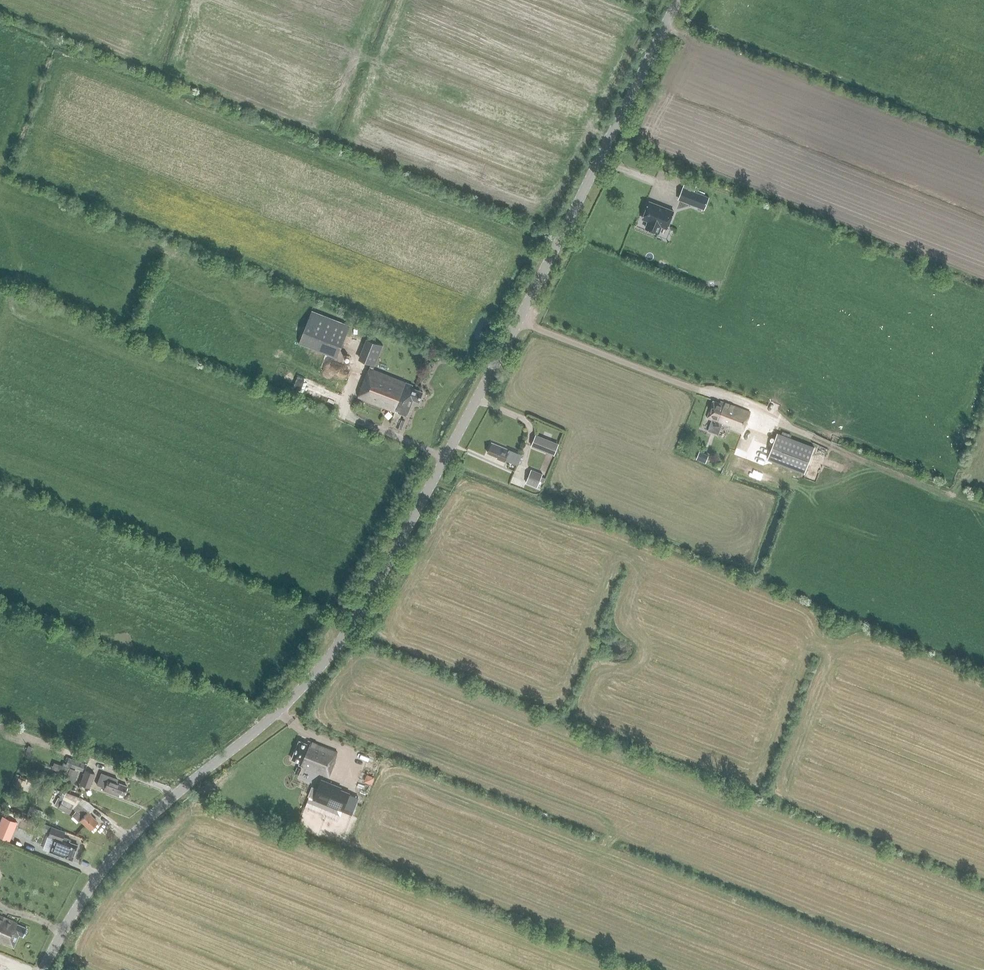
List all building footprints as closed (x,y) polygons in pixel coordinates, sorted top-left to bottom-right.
[(681,183),(677,192),(689,197),(693,188),(681,183)] [(694,191),(689,204),(704,210),(709,197),(694,191)] [(643,219),(648,221),(645,228),(658,233),(661,226),(667,228),(673,211),(649,202),(643,219)] [(310,309),(298,342),(338,357),(350,324),(310,309)] [(401,428),(404,420),(400,419),(402,414),(407,416),(413,400),(419,402),(423,391),(411,387),(412,385),(373,369),(375,366),(370,364),(357,396),(395,411),(390,424),(401,428)] [(728,405),(725,404),(726,403),(721,402),(720,404),(713,401),(707,418),(712,420),(708,430),(717,434),(718,435),(723,423),(730,426),(729,428),(743,432),(750,412),(729,404),(728,405)] [(804,475),(814,448),(777,434),(767,460),(804,475)] [(529,445),(551,454),(555,445),(533,436),(529,445)] [(522,456),(516,453),(509,451),(492,443),(488,453),(498,458),(497,459),(505,462),(506,459),(518,464),(522,456)] [(537,487),(541,480),(544,481),(545,478),(542,477),(543,474),(539,473),(531,470),(525,483),(537,487)] [(292,760),(300,763),(299,766),(330,776),(336,761),(335,760),(338,751),(308,741),(307,744),(299,742),(292,760)] [(62,762),(61,765),(62,766),(60,772),(66,774),(69,766),(82,771),(85,764),(68,757),(66,763),(62,762)] [(78,772),(70,768),(66,777),(74,781),(78,772)] [(89,788),(94,774),(85,770),(80,784),(89,788)] [(97,785),(104,787),(103,790),(119,796),(120,793),(123,795),(126,785),(117,782),(118,779),(102,773),(97,785)] [(18,778),(15,787),(20,790),(24,781),(18,778)] [(341,788),(322,780),(314,799),(342,811),(349,794),(340,790),(341,788)] [(58,798),(54,807),(68,814),(73,805),(62,800),(58,798)] [(89,813),(94,807),(87,801),(82,806),(89,813)] [(90,814),(79,803),(74,809),(76,811),(72,816),(78,822),(80,820),(89,829),(96,822),(89,815),(90,814)] [(54,839),(49,852),(72,861),(78,846),(70,843),(71,840),(62,837),(64,832),(52,827),(38,823),(36,829),(49,834),(48,837),(54,839)] [(14,831),(0,825),(0,837),(10,841),(14,831)] [(18,924),(0,917),(0,943),(4,945),(13,948),(18,936),(23,938),(26,929),(17,925),(18,924)]
